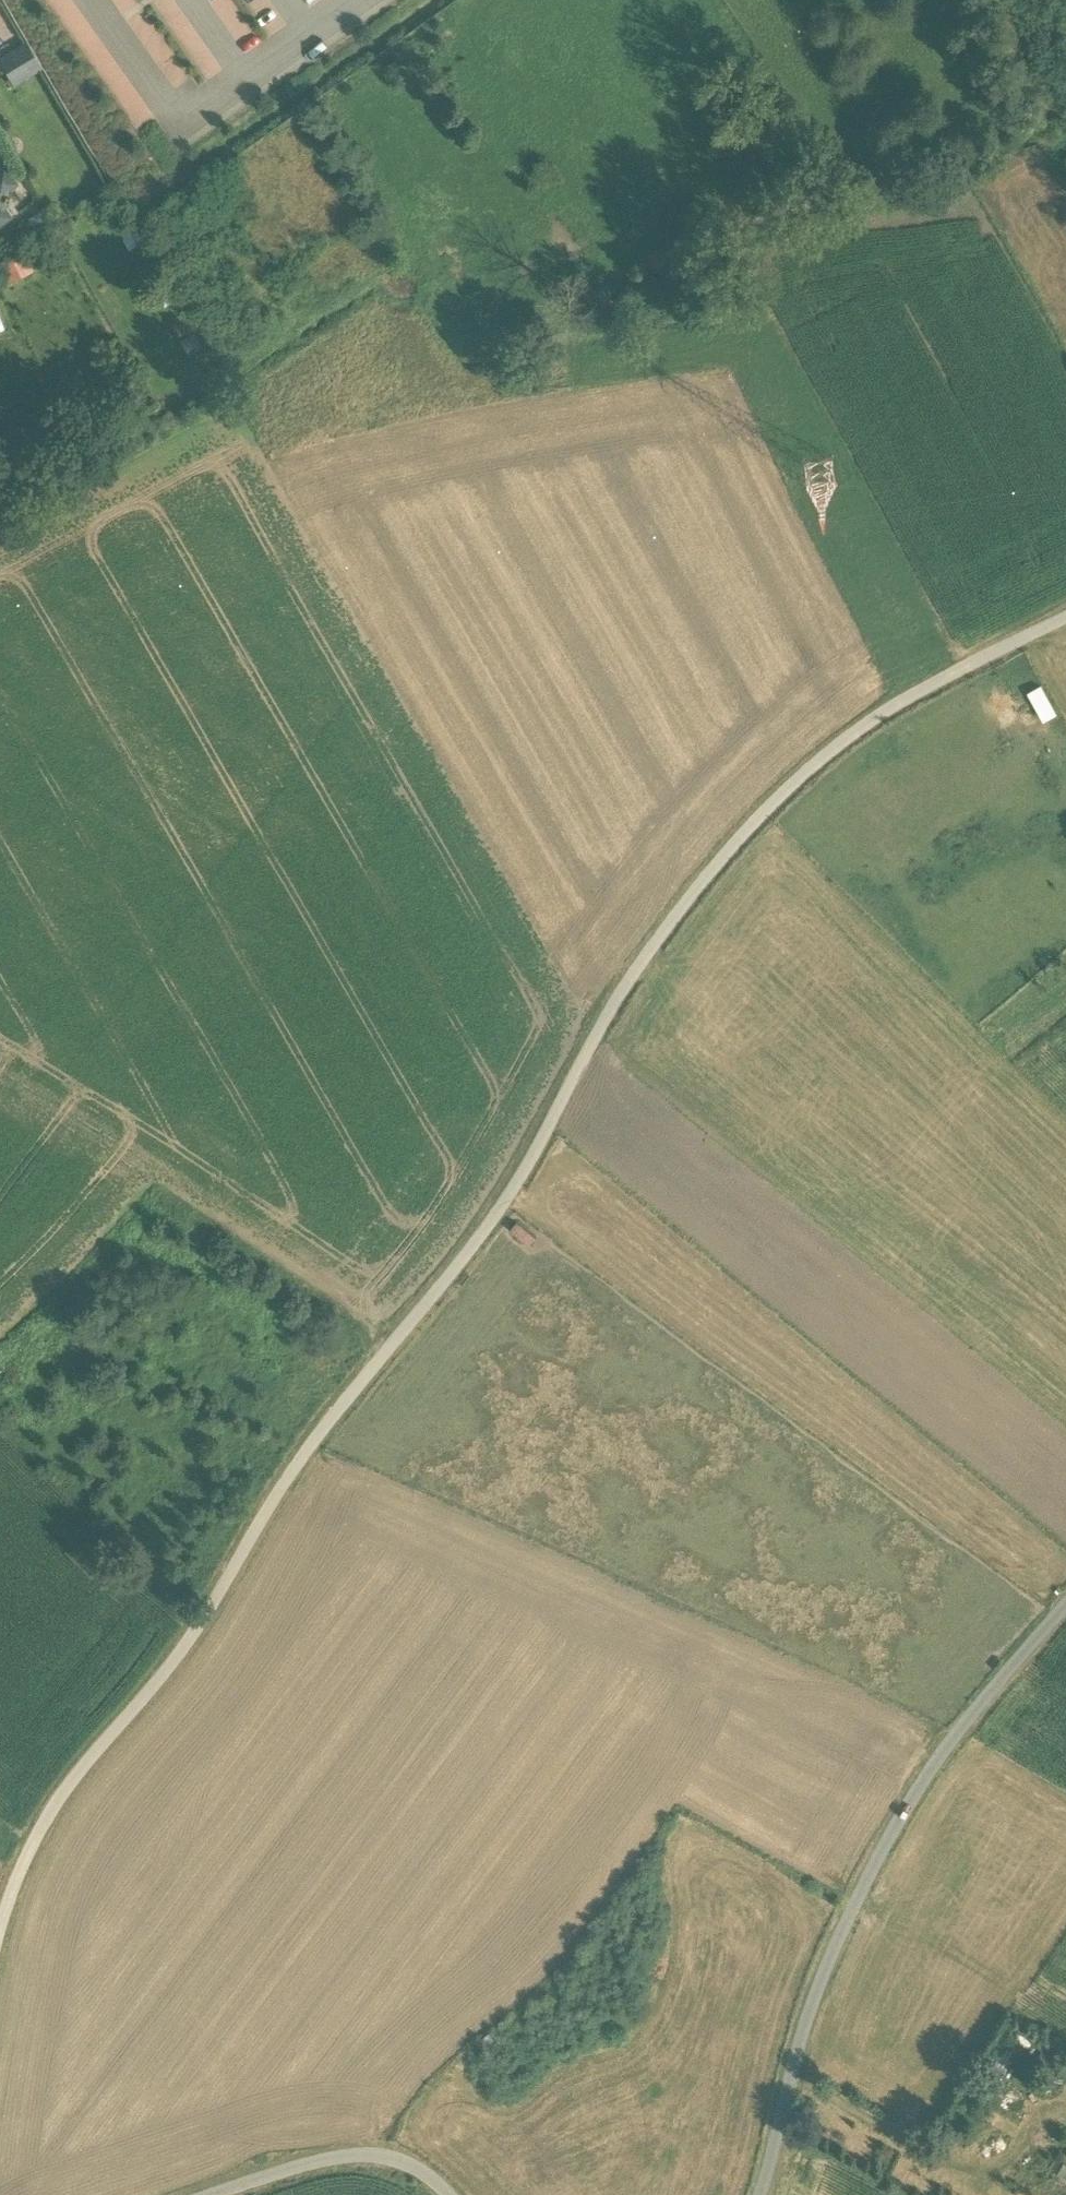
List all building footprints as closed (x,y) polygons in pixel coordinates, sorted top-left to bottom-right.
[(25,42),(0,57),(0,62),(14,86),(41,69),(25,42)] [(5,164),(0,167),(0,226),(13,217),(7,207),(9,191),(19,184),(5,164)] [(0,263),(0,273),(6,283),(32,272),(23,252),(0,263)] [(1039,686),(1025,694),(1041,722),(1055,714),(1039,686)] [(1023,2046),(1027,2048),(1032,2038),(1019,2031),(1012,2045),(1021,2049),(1023,2046)]
